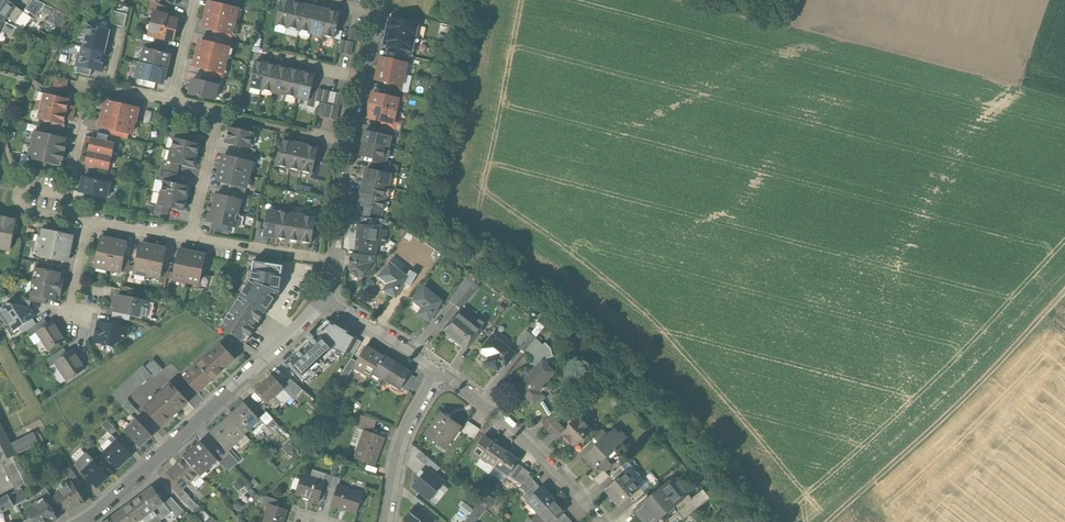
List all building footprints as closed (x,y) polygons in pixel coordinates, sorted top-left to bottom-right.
[(3,21),(14,6),(6,0),(0,0),(0,20),(3,21)] [(228,0),(223,0),(222,5),(238,9),(240,3),(228,0)] [(283,0),(281,0),(275,25),(287,28),(293,2),(283,0)] [(222,5),(208,2),(205,15),(235,22),(238,9),(222,5)] [(305,5),(293,2),(287,28),(299,31),(305,5)] [(168,8),(156,3),(154,12),(167,15),(168,8)] [(316,8),(305,5),(299,31),(310,33),(316,8)] [(328,10),(316,8),(310,33),(322,36),(328,10)] [(340,13),(328,10),(322,36),(334,39),(340,13)] [(127,15),(114,12),(111,25),(124,28),(127,15)] [(167,15),(154,12),(152,22),(154,24),(151,36),(173,41),(178,20),(167,18),(167,16),(167,15)] [(421,19),(402,14),(401,21),(418,25),(417,25),(420,26),(421,19)] [(235,22),(205,15),(202,28),(216,31),(232,35),(235,22)] [(25,23),(14,18),(11,24),(15,27),(22,30),(23,27),(25,23)] [(401,21),(390,18),(387,31),(415,37),(417,25),(418,25),(401,21)] [(0,20),(0,29),(12,34),(15,27),(11,24),(3,21),(0,20)] [(98,31),(87,25),(82,34),(86,37),(83,47),(81,47),(105,53),(110,31),(99,28),(98,31)] [(22,30),(15,27),(12,34),(18,38),(22,30)] [(356,30),(350,28),(347,41),(353,43),(356,30)] [(232,35),(216,31),(214,37),(215,38),(230,41),(232,35)] [(415,37),(387,31),(384,44),(401,48),(412,50),(415,37)] [(230,41),(215,38),(213,44),(229,48),(231,41),(230,41)] [(347,41),(341,40),(338,53),(344,54),(347,41)] [(161,45),(142,41),(140,48),(144,49),(144,48),(159,52),(161,45)] [(213,44),(199,41),(196,54),(226,61),(229,48),(213,44)] [(353,43),(347,41),(344,54),(350,56),(353,43)] [(105,53),(81,47),(79,56),(77,56),(75,62),(77,63),(77,64),(87,66),(86,69),(92,70),(100,72),(102,63),(101,63),(102,60),(103,60),(105,53)] [(159,52),(144,48),(144,49),(141,63),(167,69),(170,54),(159,52)] [(412,50),(401,48),(399,54),(410,57),(412,57),(414,50),(412,50)] [(226,61),(196,54),(193,66),(207,70),(223,73),(226,61)] [(399,54),(396,54),(394,60),(407,63),(408,64),(410,57),(399,54)] [(394,60),(381,57),(380,63),(381,64),(380,69),(404,75),(407,63),(394,60)] [(267,64),(255,62),(249,87),(261,90),(267,64)] [(163,84),(167,69),(141,63),(139,63),(135,78),(139,79),(156,83),(163,84)] [(87,66),(77,64),(75,73),(90,76),(92,70),(86,69),(87,66)] [(279,67),(267,64),(261,90),(273,93),(279,67)] [(291,70),(279,67),(273,93),(285,95),(291,70)] [(404,75),(380,69),(379,75),(377,74),(375,81),(389,84),(401,87),(401,86),(404,75)] [(223,73),(207,70),(206,76),(220,79),(222,80),(223,73)] [(302,73),(291,70),(285,95),(296,98),(302,73)] [(314,75),(302,73),(296,98),(308,101),(310,95),(310,94),(311,91),(313,82),(314,75)] [(206,76),(203,76),(202,82),(218,86),(220,79),(206,76)] [(68,80),(56,78),(53,90),(65,93),(68,80)] [(154,89),(156,83),(139,79),(137,85),(154,89)] [(202,82),(192,80),(189,94),(215,100),(218,86),(202,82)] [(401,87),(389,84),(387,90),(389,91),(401,94),(403,87),(401,86),(401,87)] [(324,90),(318,89),(317,92),(315,101),(321,103),(324,90)] [(330,92),(324,90),(321,103),(327,104),(330,92)] [(317,92),(311,91),(310,94),(310,95),(308,101),(307,106),(314,108),(315,101),(317,92)] [(401,94),(389,91),(388,97),(398,100),(404,101),(406,95),(401,94)] [(343,94),(336,93),(333,106),(340,107),(343,94)] [(69,100),(44,94),(42,102),(41,107),(74,114),(75,107),(72,107),(70,108),(68,105),(69,100)] [(388,97),(373,94),(371,103),(368,102),(368,105),(395,112),(398,100),(388,97)] [(126,99),(119,98),(118,104),(108,102),(105,115),(132,121),(135,122),(138,109),(124,106),(126,99)] [(326,104),(320,103),(317,116),(323,117),(326,104)] [(333,106),(327,104),(326,104),(324,117),(330,119),(333,106)] [(395,112),(368,105),(367,108),(369,109),(367,118),(383,121),(393,124),(395,112)] [(339,107),(333,106),(330,119),(336,120),(339,107)] [(74,114),(41,107),(40,111),(38,119),(52,123),(63,125),(65,120),(68,118),(69,121),(72,121),(74,114)] [(152,112),(146,111),(143,123),(149,125),(152,112)] [(132,121),(105,115),(102,114),(99,127),(113,130),(129,134),(132,121)] [(393,124),(383,121),(381,128),(397,131),(399,132),(401,125),(397,124),(397,125),(393,124)] [(63,125),(52,123),(51,129),(54,130),(63,132),(65,126),(63,125)] [(51,129),(37,126),(36,133),(52,136),(54,130),(51,129)] [(244,130),(238,128),(238,130),(229,128),(225,143),(239,146),(250,148),(253,134),(244,132),(244,130)] [(381,128),(380,134),(391,137),(395,138),(397,131),(381,128)] [(129,134),(113,130),(111,136),(127,140),(129,134)] [(186,135),(173,131),(172,138),(173,138),(184,141),(186,135)] [(380,134),(365,131),(362,143),(388,149),(391,137),(380,134)] [(52,136),(36,133),(33,145),(63,152),(66,140),(52,136)] [(98,133),(96,140),(107,142),(108,136),(98,133)] [(184,141),(173,138),(170,150),(196,156),(199,144),(184,141)] [(96,140),(92,139),(89,152),(111,157),(114,144),(107,142),(96,140)] [(294,143),(282,140),(276,166),(288,169),(294,143)] [(306,146),(294,143),(288,169),(300,171),(306,146)] [(388,149),(362,143),(360,155),(375,158),(385,161),(388,149)] [(63,152),(33,145),(30,158),(46,162),(60,165),(63,152)] [(250,148),(239,146),(238,152),(253,156),(254,149),(250,148)] [(318,148),(306,146),(300,171),(312,174),(314,168),(313,168),(314,164),(316,155),(318,148)] [(196,156),(170,150),(168,162),(179,165),(193,168),(196,156)] [(111,157),(89,152),(86,164),(108,170),(111,157)] [(238,152),(236,159),(252,162),(254,156),(253,156),(238,152)] [(236,159),(222,156),(219,168),(249,175),(252,162),(236,159)] [(46,162),(30,158),(28,165),(45,168),(46,162)] [(385,161),(375,158),(373,165),(382,167),(389,168),(390,162),(385,161)] [(179,165),(168,162),(163,161),(161,171),(177,174),(179,165)] [(321,166),(318,176),(325,177),(328,164),(321,163),(321,166)] [(321,166),(314,164),(313,168),(314,168),(312,174),(311,178),(324,181),(325,177),(318,176),(321,166)] [(389,168),(382,167),(381,173),(391,176),(396,177),(397,170),(389,168)] [(249,175),(219,168),(216,181),(230,184),(246,188),(249,175)] [(381,173),(366,170),(363,182),(388,188),(391,176),(381,173)] [(177,174),(161,171),(159,181),(163,181),(174,184),(177,174)] [(108,177),(88,172),(87,178),(107,183),(108,177)] [(87,178),(83,177),(79,192),(90,195),(92,198),(95,196),(96,196),(106,199),(110,184),(107,183),(87,178)] [(174,184),(163,181),(160,193),(186,199),(189,187),(174,184)] [(388,188),(363,182),(360,193),(386,199),(388,188)] [(246,188),(230,184),(229,191),(245,194),(246,188)] [(235,193),(222,190),(221,196),(234,199),(235,193)] [(186,199),(160,193),(158,205),(169,208),(183,211),(186,199)] [(386,199),(360,193),(357,206),(383,211),(386,199)] [(221,196),(215,195),(212,208),(238,214),(241,201),(234,199),(221,196)] [(158,205),(156,205),(154,211),(167,214),(169,208),(158,205)] [(238,214),(212,208),(212,209),(211,208),(211,211),(211,212),(211,215),(209,214),(207,221),(212,222),(228,226),(237,228),(240,215),(238,214)] [(279,212),(267,210),(263,236),(275,238),(279,212)] [(291,214),(279,212),(275,238),(287,240),(291,214)] [(303,216),(291,214),(287,240),(299,242),(303,216)] [(322,216),(316,215),(315,218),(314,228),(320,229),(322,216)] [(315,218),(303,216),(299,242),(311,244),(314,228),(315,218)] [(9,250),(16,220),(0,217),(0,249),(9,250)] [(372,219),(358,217),(357,224),(371,226),(372,219)] [(228,226),(212,222),(211,228),(227,232),(228,226)] [(371,226),(357,224),(354,254),(374,256),(376,240),(384,241),(385,230),(371,228),(371,226)] [(70,229),(53,226),(52,232),(69,235),(70,229)] [(52,232),(43,230),(40,243),(70,249),(71,244),(67,243),(69,235),(52,232)] [(114,240),(101,237),(97,255),(94,267),(107,270),(114,240)] [(127,243),(114,240),(107,270),(120,273),(123,260),(127,243)] [(70,249),(40,243),(37,256),(47,258),(63,261),(65,254),(69,255),(70,249)] [(153,246),(140,243),(137,260),(137,261),(136,262),(135,267),(134,272),(134,274),(147,276),(153,246)] [(166,249),(153,246),(147,276),(160,279),(160,278),(161,272),(162,267),(161,266),(162,265),(166,249)] [(192,252),(179,250),(176,266),(177,267),(175,268),(174,273),(173,279),(173,280),(186,282),(192,252)] [(205,255),(192,252),(186,282),(199,285),(201,275),(201,274),(200,272),(202,271),(205,255)] [(374,256),(354,254),(351,253),(349,270),(360,279),(374,263),(375,256),(374,256)] [(97,255),(91,254),(88,266),(94,267),(97,255)] [(63,261),(47,258),(45,264),(53,266),(62,268),(63,261)] [(129,261),(123,260),(120,273),(127,274),(128,266),(129,261)] [(45,264),(36,262),(34,270),(38,270),(52,272),(53,266),(45,264)] [(240,297),(265,313),(279,291),(282,266),(253,262),(250,278),(251,278),(239,297),(240,297)] [(406,278),(390,264),(380,275),(389,282),(384,290),(395,297),(401,288),(406,278)] [(52,272),(38,270),(34,270),(32,282),(62,288),(64,279),(61,279),(62,274),(52,272)] [(416,275),(410,271),(406,278),(401,288),(404,289),(406,285),(409,286),(416,275)] [(207,277),(201,275),(199,285),(198,288),(204,290),(207,277)] [(62,288),(32,282),(29,294),(33,295),(47,298),(57,300),(57,296),(60,297),(62,288)] [(440,302),(424,289),(415,299),(424,306),(419,315),(430,321),(440,302)] [(459,289),(450,300),(455,305),(465,293),(459,289)] [(47,298),(33,295),(29,294),(28,301),(31,302),(45,305),(47,298)] [(136,300),(117,296),(114,311),(132,315),(131,316),(142,318),(142,317),(144,317),(147,302),(145,302),(145,301),(137,299),(136,300)] [(265,313),(240,297),(221,326),(232,333),(232,334),(245,343),(255,329),(254,328),(265,313)] [(12,305),(29,308),(31,302),(28,301),(14,298),(12,305)] [(152,303),(147,302),(144,317),(149,318),(152,303)] [(35,317),(29,308),(12,305),(8,304),(0,309),(0,311),(2,315),(0,316),(7,326),(9,325),(14,332),(20,327),(33,319),(35,317)] [(475,326),(458,312),(449,323),(458,330),(452,339),(464,345),(469,337),(475,326)] [(36,324),(33,319),(20,327),(24,333),(28,330),(36,324)] [(36,324),(28,330),(32,336),(37,332),(48,325),(44,319),(36,324)] [(210,327),(201,320),(198,325),(207,332),(210,327)] [(484,324),(478,320),(475,326),(469,337),(472,338),(475,333),(478,335),(484,324)] [(48,325),(37,332),(49,350),(65,340),(53,322),(48,325)] [(99,322),(95,343),(121,348),(125,327),(99,322)] [(325,329),(286,364),(301,380),(309,372),(311,374),(317,369),(315,367),(325,358),(327,360),(333,354),(331,352),(339,344),(335,340),(325,329)] [(343,332),(335,340),(339,344),(354,354),(361,343),(343,332)] [(530,334),(519,348),(525,352),(536,339),(530,334)] [(509,350),(492,336),(483,347),(492,354),(486,362),(497,369),(509,350)] [(525,352),(524,353),(530,358),(543,345),(536,339),(525,352)] [(221,343),(184,377),(198,393),(235,359),(221,343)] [(537,367),(528,376),(527,376),(517,387),(531,401),(537,407),(542,402),(543,401),(542,400),(544,398),(542,397),(542,396),(536,390),(541,385),(540,385),(553,372),(545,365),(549,361),(545,358),(554,356),(553,352),(544,343),(543,345),(530,358),(530,364),(533,364),(537,367)] [(383,357),(367,346),(357,362),(356,362),(353,368),(370,378),(374,372),(383,357)] [(64,349),(47,359),(51,365),(55,363),(55,362),(67,354),(64,349)] [(85,369),(73,350),(67,354),(55,362),(55,363),(67,380),(85,369)] [(395,364),(383,357),(374,372),(386,380),(395,364)] [(356,362),(351,358),(338,380),(344,383),(353,368),(356,362)] [(143,366),(117,389),(126,399),(152,375),(153,377),(162,368),(153,359),(144,367),(143,366)] [(411,374),(395,364),(386,380),(393,384),(393,383),(401,388),(400,388),(401,389),(402,387),(403,386),(409,376),(411,374)] [(415,379),(409,376),(403,386),(402,387),(408,391),(415,379)] [(272,377),(256,392),(267,404),(273,398),(272,397),(282,387),(272,377)] [(170,384),(144,408),(161,426),(187,402),(170,384)] [(137,410),(128,401),(123,405),(132,415),(137,410)] [(537,407),(531,401),(525,408),(535,426),(542,421),(550,416),(549,415),(550,414),(543,402),(542,403),(542,402),(537,407)] [(259,420),(244,403),(229,417),(229,418),(245,435),(250,430),(256,436),(266,427),(259,420)] [(280,428),(267,413),(259,420),(266,427),(273,434),(280,428)] [(440,413),(425,436),(443,448),(458,425),(440,413)] [(550,416),(542,421),(547,431),(556,421),(557,421),(553,414),(550,416)] [(377,421),(361,415),(359,421),(375,427),(377,421)] [(582,421),(577,416),(567,426),(568,428),(565,430),(561,434),(562,435),(573,446),(578,441),(581,441),(583,439),(584,436),(590,429),(586,425),(587,424),(587,422),(585,420),(583,420),(582,421)] [(245,435),(229,418),(216,430),(216,429),(212,433),(226,449),(235,440),(238,443),(246,436),(245,435)] [(116,431),(107,420),(101,425),(111,436),(116,431)] [(137,421),(126,431),(140,447),(151,436),(137,421)] [(375,427),(359,421),(356,428),(364,431),(365,431),(372,434),(375,427)] [(556,421),(547,431),(557,440),(562,435),(561,434),(565,430),(556,421)] [(0,427),(0,464),(3,462),(15,456),(9,445),(0,427)] [(600,442),(584,457),(595,468),(598,465),(599,466),(600,466),(604,470),(605,471),(612,465),(609,462),(611,460),(608,457),(614,452),(615,453),(616,451),(618,453),(624,447),(621,444),(628,438),(622,432),(620,433),(615,427),(608,434),(600,442)] [(603,429),(595,437),(600,442),(608,434),(603,429)] [(372,434),(365,431),(364,431),(354,459),(373,466),(379,449),(381,450),(385,438),(372,434)] [(33,433),(9,445),(15,456),(39,444),(33,433)] [(483,437),(471,454),(479,461),(482,457),(492,443),(483,437)] [(117,441),(114,445),(109,440),(100,449),(118,468),(131,456),(117,441)] [(201,443),(184,459),(184,460),(198,475),(204,470),(206,472),(218,461),(201,443)] [(492,443),(482,457),(494,466),(505,452),(492,443)] [(430,460),(421,451),(416,456),(425,465),(430,460)] [(505,452),(494,466),(509,477),(509,476),(517,466),(519,463),(505,452)] [(108,477),(87,454),(76,464),(82,471),(81,472),(96,488),(108,477)] [(239,464),(231,455),(225,459),(234,468),(239,464)] [(29,483),(15,456),(3,462),(17,489),(29,483)] [(234,468),(225,459),(220,464),(228,473),(234,468)] [(184,460),(169,474),(183,490),(199,476),(198,475),(184,460)] [(517,466),(509,476),(514,480),(522,469),(517,466)] [(621,467),(610,476),(615,481),(625,472),(621,467)] [(81,485),(71,468),(66,473),(72,484),(73,483),(76,488),(81,485)] [(427,469),(413,486),(430,500),(444,483),(427,469)] [(529,475),(522,469),(514,480),(522,485),(528,476),(529,475)] [(604,470),(594,480),(600,486),(610,476),(605,471),(604,470)] [(615,481),(604,491),(611,499),(633,481),(625,472),(615,481)] [(334,477),(325,474),(323,482),(325,482),(323,487),(330,489),(334,477)] [(323,482),(302,475),(295,495),(318,503),(323,487),(325,482),(323,482)] [(243,476),(235,483),(241,490),(249,483),(243,476)] [(522,485),(520,487),(526,494),(536,485),(528,476),(522,485)] [(633,481),(611,499),(618,508),(629,498),(640,489),(633,481)] [(649,499),(645,494),(638,500),(642,505),(635,511),(644,521),(655,521),(674,506),(679,511),(692,500),(677,482),(672,486),(669,483),(649,499)] [(76,488),(73,483),(72,484),(57,493),(63,504),(66,508),(69,513),(85,503),(76,488)] [(536,485),(526,494),(527,495),(531,499),(540,490),(536,485)] [(164,503),(152,487),(142,495),(153,511),(161,521),(171,513),(164,503)] [(363,495),(338,487),(331,506),(340,509),(340,508),(357,513),(363,495)] [(56,504),(46,488),(40,492),(45,501),(46,501),(50,508),(56,504)] [(553,500),(542,488),(540,490),(531,499),(527,502),(533,508),(534,506),(540,512),(553,500)] [(3,513),(14,507),(28,500),(22,489),(9,496),(0,500),(0,514),(3,513)] [(640,489),(629,498),(634,503),(638,500),(645,494),(640,489)] [(679,511),(677,512),(683,520),(710,499),(703,491),(692,500),(679,511)] [(194,502),(186,494),(181,499),(189,507),(194,502)] [(142,495),(131,503),(143,519),(145,521),(161,521),(153,511),(142,495)] [(277,500),(265,496),(263,503),(269,505),(269,504),(275,506),(277,500)] [(424,505),(415,497),(411,502),(416,506),(420,510),(424,505)] [(474,497),(469,500),(474,508),(479,504),(474,497)] [(184,511),(171,498),(164,503),(171,513),(172,513),(175,518),(184,511)] [(532,520),(534,521),(554,521),(563,514),(564,513),(553,500),(540,512),(532,520)] [(634,503),(631,506),(635,511),(642,505),(638,500),(634,503)] [(37,506),(34,505),(26,511),(33,521),(53,521),(57,519),(50,508),(46,501),(45,501),(37,506)] [(204,511),(194,502),(189,507),(198,516),(204,511)] [(466,502),(462,510),(470,514),(475,507),(466,502)] [(131,503),(121,511),(130,521),(145,521),(143,519),(131,503)] [(269,504),(269,505),(263,521),(283,521),(287,510),(275,506),(269,504)] [(416,506),(404,520),(406,521),(432,521),(433,521),(420,510),(416,506)] [(109,520),(110,521),(130,521),(121,511),(109,520)] [(563,514),(554,521),(571,521),(563,514)]
